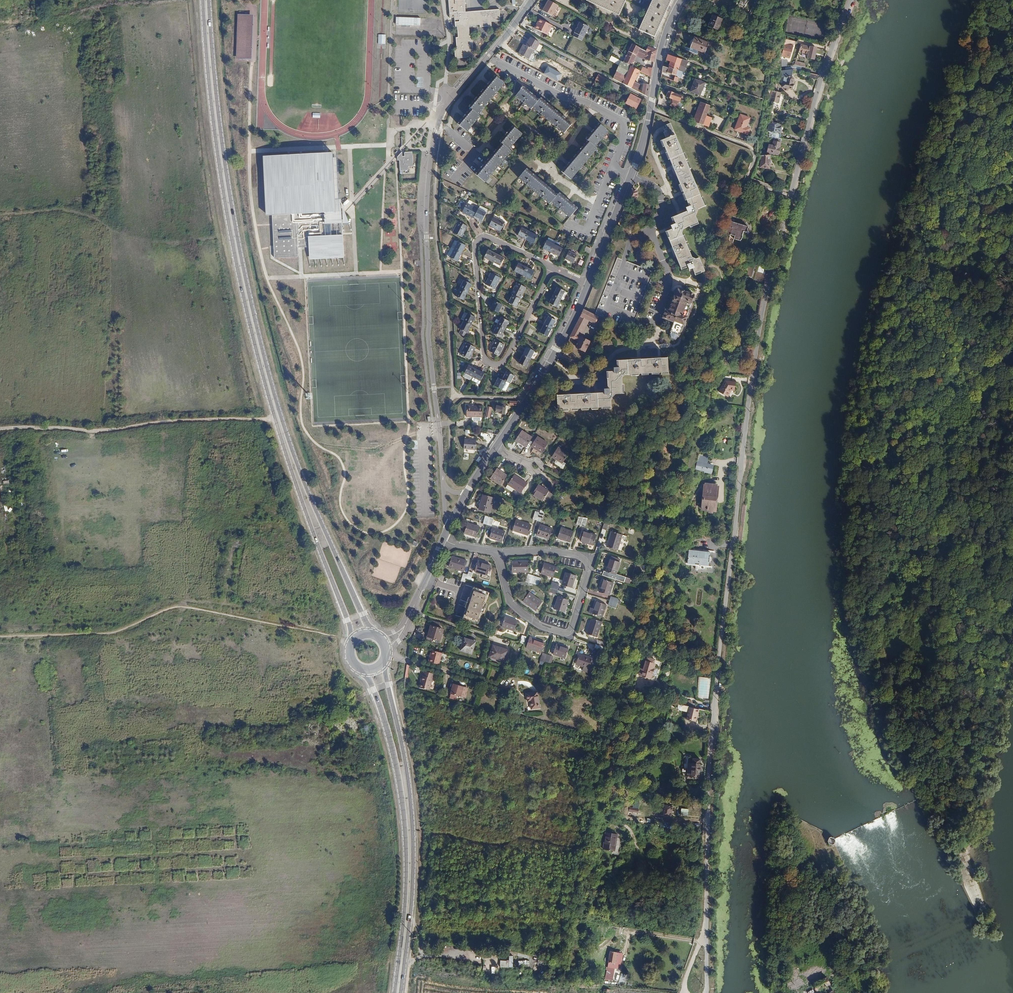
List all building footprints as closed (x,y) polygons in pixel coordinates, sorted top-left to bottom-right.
[(450,15),(454,15),(455,17),(459,17),(460,19),(457,19),(458,37),(456,37),(457,48),(455,49),(456,57),(474,56),(472,35),(470,35),(469,24),(480,23),(480,26),(491,25),(491,20),(495,20),(499,14),(499,9),(466,12),(465,0),(449,0),(450,15)] [(560,4),(551,0),(548,0),(543,11),(554,16),(560,4)] [(586,1),(596,5),(599,1),(603,3),(602,3),(607,5),(608,5),(611,7),(617,10),(621,0),(587,0),(586,1)] [(650,12),(652,14),(650,19),(648,18),(644,25),(646,26),(643,32),(654,37),(672,0),(656,0),(650,12)] [(254,15),(238,14),(236,59),(253,59),(254,15)] [(712,16),(708,27),(717,31),(722,20),(712,16)] [(421,26),(421,18),(396,17),(396,25),(421,26)] [(555,27),(543,20),(538,29),(550,36),(555,27)] [(580,21),(573,36),(584,41),(590,26),(580,21)] [(526,45),(534,50),(536,51),(536,50),(539,45),(540,44),(530,38),(526,45)] [(694,38),(690,48),(704,54),(708,44),(694,38)] [(785,40),(780,59),(789,61),(794,42),(785,40)] [(524,44),(519,53),(522,55),(526,57),(528,59),(531,53),(534,50),(526,45),(524,44)] [(628,53),(636,56),(645,60),(653,62),(656,50),(652,49),(647,47),(646,51),(641,50),(632,45),(628,53)] [(801,45),(799,52),(808,54),(807,58),(813,60),(816,48),(801,45)] [(627,55),(623,63),(631,67),(636,56),(628,53),(627,55)] [(670,62),(669,66),(678,70),(679,65),(680,64),(681,60),(665,54),(664,60),(670,62)] [(609,61),(619,66),(621,62),(611,57),(609,61)] [(680,64),(691,68),(693,64),(681,60),(680,64)] [(619,66),(612,79),(637,91),(640,85),(634,83),(639,71),(631,67),(623,63),(621,62),(619,66)] [(652,76),(654,68),(648,66),(648,68),(643,66),(641,73),(652,76)] [(662,67),(662,72),(667,74),(668,73),(676,76),(678,70),(669,66),(668,69),(662,67)] [(494,74),(468,105),(470,107),(457,122),(466,130),(479,114),(478,113),(503,82),(494,74)] [(595,81),(604,86),(607,80),(598,75),(595,81)] [(784,78),(782,87),(792,89),(793,89),(794,89),(795,86),(794,85),(793,85),(793,84),(792,84),(793,80),(792,78),(791,77),(784,76),(784,78)] [(695,80),(691,92),(700,96),(705,84),(695,80)] [(522,85),(514,95),(529,107),(531,105),(562,131),(570,122),(539,96),(538,98),(522,85)] [(668,91),(666,97),(679,101),(680,98),(696,104),(697,102),(668,91)] [(772,91),(769,101),(778,103),(780,93),(772,91)] [(630,95),(625,104),(636,110),(640,101),(630,95)] [(699,103),(693,121),(702,125),(705,116),(709,106),(701,103),(699,103)] [(739,115),(734,130),(746,134),(748,128),(746,127),(749,118),(739,115)] [(705,116),(702,125),(708,127),(711,118),(705,116)] [(511,123),(497,139),(499,141),(473,171),(483,180),(509,149),(507,147),(520,131),(511,123)] [(587,142),(561,173),(571,181),(597,150),(595,149),(602,141),(609,133),(599,123),(585,140),(587,142)] [(771,124),(768,141),(774,139),(778,139),(780,126),(771,124)] [(662,140),(690,206),(687,208),(688,211),(674,217),(676,223),(671,226),(672,229),(668,231),(671,237),(669,238),(681,268),(689,265),(691,270),(694,269),(696,273),(702,271),(702,272),(706,271),(700,258),(696,259),(692,257),(682,233),(684,228),(699,222),(696,216),(700,208),(705,206),(675,135),(662,140)] [(774,139),(773,147),(769,146),(768,153),(770,154),(770,156),(775,156),(776,155),(779,155),(782,139),(778,139),(774,139)] [(399,160),(400,171),(408,170),(408,167),(413,166),(412,152),(405,152),(405,153),(405,156),(402,156),(402,152),(397,157),(398,161),(399,160)] [(333,153),(265,156),(268,216),(272,215),(274,258),(298,257),(298,248),(309,247),(310,247),(311,256),(344,254),(341,212),(336,212),(333,158),(333,153)] [(761,156),(760,169),(764,169),(769,169),(770,156),(761,156)] [(337,157),(333,158),(336,212),(341,212),(344,254),(311,256),(310,247),(309,247),(310,268),(344,266),(341,199),(339,200),(337,157)] [(517,180),(549,206),(551,204),(569,219),(578,209),(559,194),(558,196),(526,169),(517,180)] [(632,189),(628,197),(634,200),(635,197),(636,197),(637,197),(638,196),(637,196),(636,195),(638,192),(632,189)] [(467,203),(462,212),(473,218),(474,216),(478,209),(467,203)] [(474,216),(482,221),(486,213),(485,213),(487,210),(479,206),(478,209),(474,216)] [(493,217),(488,226),(499,231),(504,223),(493,217)] [(469,220),(476,236),(482,233),(475,218),(469,220)] [(733,228),(727,248),(732,249),(735,239),(741,241),(742,239),(743,236),(743,235),(744,231),(747,232),(748,226),(727,220),(725,226),(733,228)] [(458,222),(452,233),(462,237),(467,226),(458,222)] [(521,227),(517,235),(525,239),(529,231),(521,227)] [(529,231),(525,239),(533,244),(537,236),(529,231)] [(546,240),(542,248),(550,252),(554,244),(555,242),(548,238),(547,240),(546,240)] [(453,250),(461,254),(465,246),(457,242),(457,243),(454,241),(450,248),(453,250)] [(550,252),(558,256),(562,249),(554,244),(550,252)] [(446,257),(449,258),(457,262),(461,254),(453,250),(450,248),(446,257)] [(487,250),(483,257),(492,261),(495,254),(487,250)] [(564,258),(572,263),(576,255),(568,250),(564,258)] [(492,261),(500,265),(503,258),(495,254),(492,261)] [(747,261),(744,276),(750,278),(754,263),(747,261)] [(517,263),(514,270),(522,275),(525,267),(517,263)] [(525,267),(522,275),(530,279),(533,271),(525,267)] [(485,283),(495,288),(500,277),(490,272),(485,283)] [(463,280),(459,289),(467,292),(471,284),(463,280)] [(510,293),(512,294),(520,298),(526,287),(516,282),(510,293)] [(557,286),(553,294),(560,298),(563,299),(567,292),(564,290),(557,286)] [(467,292),(459,289),(455,297),(463,301),(467,292)] [(667,309),(663,318),(670,320),(671,319),(675,320),(671,331),(672,331),(671,333),(671,334),(671,336),(671,337),(672,338),(673,339),(674,339),(675,339),(676,339),(677,338),(678,337),(679,334),(680,335),(687,317),(686,316),(691,303),(692,303),(695,296),(681,290),(680,290),(678,291),(677,292),(671,309),(670,311),(667,309)] [(512,294),(508,302),(516,306),(520,298),(512,294)] [(553,294),(549,302),(556,306),(560,298),(553,294)] [(494,301),(490,309),(498,313),(502,305),(494,301)] [(581,316),(570,336),(579,341),(577,346),(586,350),(591,340),(580,335),(588,318),(595,322),(598,317),(583,309),(581,316)] [(460,320),(463,321),(471,325),(475,317),(467,313),(467,314),(464,312),(460,320)] [(548,316),(544,324),(551,328),(555,320),(548,316)] [(500,317),(497,325),(505,329),(508,321),(500,317)] [(463,321),(459,329),(461,330),(459,334),(464,337),(466,333),(467,333),(471,325),(463,321)] [(540,332),(547,336),(551,328),(544,324),(540,332)] [(493,333),(501,337),(505,329),(497,325),(493,333)] [(489,351),(498,356),(503,345),(494,340),(489,351)] [(465,344),(460,355),(469,359),(475,348),(465,344)] [(526,346),(522,354),(531,358),(535,350),(526,346)] [(518,362),(526,366),(531,358),(522,354),(518,362)] [(558,394),(558,409),(611,407),(611,399),(616,394),(623,394),(623,378),(626,375),(669,374),(669,360),(619,361),(620,368),(615,369),(615,372),(609,372),(609,378),(608,378),(608,389),(605,389),(605,393),(558,394)] [(468,365),(464,373),(465,373),(463,376),(470,380),(471,376),(472,377),(476,369),(468,365)] [(483,373),(476,369),(472,377),(470,379),(478,383),(480,381),(483,373)] [(506,371),(502,379),(506,381),(510,383),(514,375),(506,371)] [(498,377),(494,385),(502,389),(506,381),(502,379),(498,377)] [(719,391),(727,396),(731,389),(735,389),(736,382),(732,382),(726,381),(719,391)] [(497,404),(496,412),(500,413),(504,414),(504,413),(506,406),(497,404)] [(467,406),(467,417),(471,417),(471,419),(472,420),(480,420),(481,419),(481,417),(482,417),(483,406),(467,406)] [(516,439),(526,446),(533,437),(522,430),(516,439)] [(466,436),(465,446),(477,446),(477,437),(466,436)] [(538,436),(532,445),(542,452),(548,443),(538,436)] [(558,447),(552,456),(557,459),(555,462),(556,463),(561,467),(561,468),(562,469),(563,469),(567,464),(564,462),(569,454),(558,447)] [(712,473),(714,464),(707,463),(709,457),(700,455),(699,461),(698,461),(696,470),(712,473)] [(496,468),(490,478),(501,485),(507,475),(496,468)] [(513,476),(507,486),(520,494),(527,484),(513,476)] [(717,511),(719,485),(718,485),(718,483),(705,482),(705,483),(704,483),(701,511),(714,512),(714,511),(717,511)] [(538,485),(532,495),(543,501),(549,491),(538,485)] [(483,494),(478,508),(489,512),(493,497),(483,494)] [(467,520),(463,533),(475,537),(479,526),(473,524),(474,522),(467,520)] [(514,521),(511,531),(527,536),(530,526),(514,521)] [(539,525),(536,536),(549,540),(552,529),(539,525)] [(492,527),(489,537),(501,541),(504,531),(492,527)] [(561,528),(558,538),(570,542),(574,532),(561,528)] [(584,531),(581,541),(594,545),(597,535),(584,531)] [(612,531),(607,547),(618,550),(622,534),(612,531)] [(709,565),(710,550),(689,549),(688,564),(696,564),(696,562),(700,562),(700,565),(709,565)] [(450,556),(447,567),(463,571),(466,561),(450,556)] [(609,560),(605,572),(616,576),(620,563),(609,560)] [(476,561),(473,571),(486,575),(489,565),(476,561)] [(512,561),(511,572),(527,573),(528,562),(512,561)] [(544,565),(541,575),(553,579),(557,569),(544,565)] [(566,573),(562,585),(573,589),(577,576),(566,573)] [(532,578),(530,586),(538,587),(540,580),(532,578)] [(603,581),(599,593),(609,597),(613,584),(603,581)] [(472,587),(468,597),(467,597),(464,606),(465,607),(462,617),(477,622),(480,611),(482,612),(485,602),(483,601),(486,591),(472,587)] [(522,601),(534,611),(541,602),(528,593),(522,601)] [(609,601),(617,604),(619,596),(617,596),(616,599),(610,597),(609,601)] [(558,597),(554,609),(565,613),(569,600),(558,597)] [(595,605),(592,615),(602,618),(605,608),(595,605)] [(500,626),(508,629),(507,632),(511,634),(516,620),(503,616),(500,626)] [(591,620),(586,635),(596,638),(601,623),(591,620)] [(430,625),(427,636),(439,640),(443,629),(430,625)] [(528,637),(525,648),(540,653),(544,642),(528,637)] [(464,638),(460,650),(471,654),(475,642),(464,638)] [(493,645),(490,655),(500,658),(499,659),(505,661),(508,650),(493,645)] [(556,645),(553,655),(566,659),(569,649),(556,645)] [(431,649),(428,661),(439,664),(442,652),(431,649)] [(641,667),(638,674),(643,676),(643,678),(646,678),(646,677),(651,679),(656,663),(654,662),(655,659),(644,655),(641,664),(644,665),(643,668),(641,667)] [(580,656),(576,666),(586,669),(585,673),(591,674),(595,661),(580,656)] [(429,690),(434,673),(423,670),(418,687),(429,690)] [(709,698),(711,677),(700,677),(698,697),(709,698)] [(464,685),(453,682),(450,693),(451,694),(457,695),(461,696),(464,685)] [(540,708),(538,691),(526,692),(527,701),(530,701),(531,709),(540,708)] [(696,721),(699,709),(688,707),(687,712),(688,712),(687,719),(696,721)] [(700,778),(701,758),(692,757),(692,762),(688,762),(687,776),(691,777),(691,778),(700,778)] [(631,804),(630,812),(639,813),(640,805),(631,804)] [(671,817),(673,805),(663,804),(661,815),(671,817)] [(615,851),(618,834),(605,831),(602,849),(615,851)] [(617,952),(610,951),(608,962),(609,962),(615,963),(617,952)] [(623,953),(617,952),(615,963),(609,962),(608,968),(615,969),(617,968),(619,967),(621,965),(623,953)] [(614,976),(615,969),(608,968),(606,975),(614,976)] [(629,976),(622,974),(616,991),(622,992),(623,992),(629,976)] [(830,976),(817,982),(819,986),(817,987),(820,992),(838,992),(830,976)]
